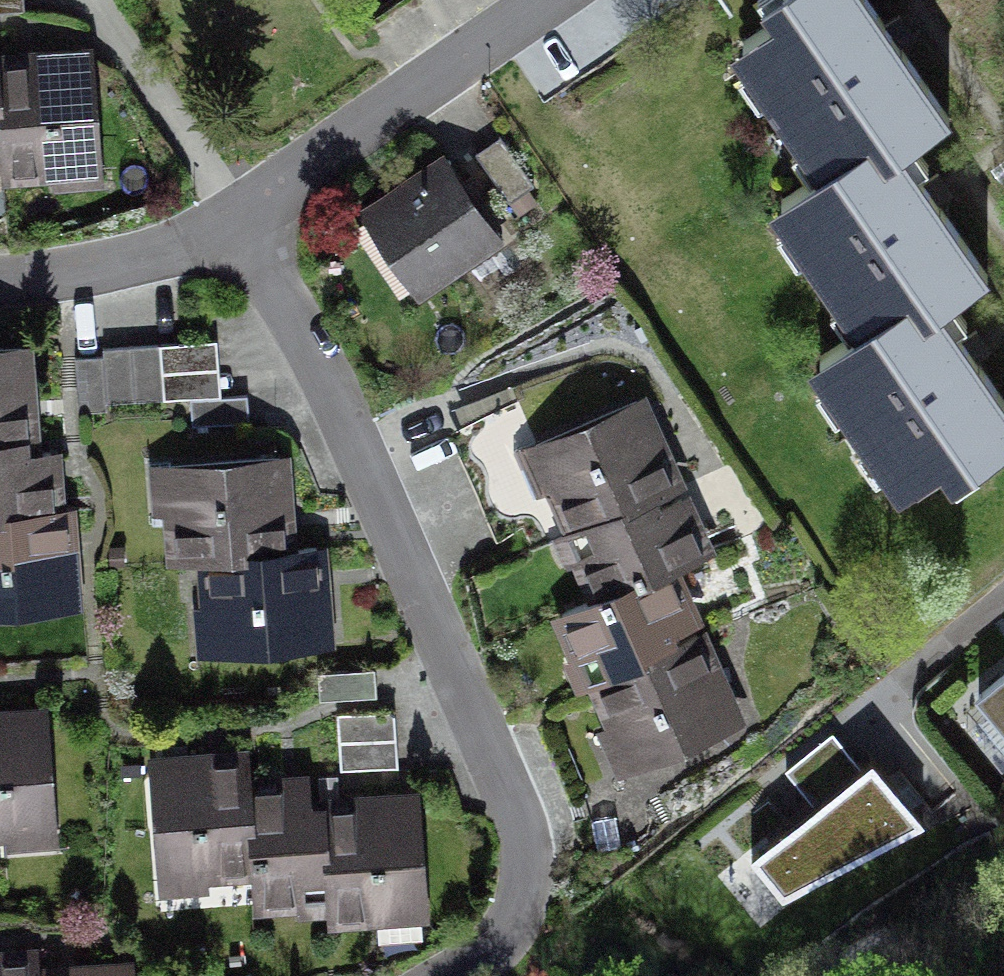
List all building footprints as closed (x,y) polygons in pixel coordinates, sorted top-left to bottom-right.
[(24,11),(23,0),(0,0),(0,13),(24,11)] [(905,142),(952,113),(880,0),(766,0),(753,8),(771,36),(729,63),(815,196),(905,142)] [(2,183),(4,202),(91,196),(82,64),(0,69),(0,145),(2,183)] [(499,138),(476,154),(510,202),(533,186),(499,138)] [(905,142),(815,196),(779,216),(859,352),(941,304),(986,278),(905,142)] [(437,169),(360,222),(418,306),(495,253),(437,169)] [(859,352),(812,380),(899,514),(1003,446),(1003,400),(941,304),(859,352)] [(161,373),(219,369),(217,340),(159,344),(161,373)] [(136,403),(163,401),(161,373),(159,344),(132,346),(136,403)] [(107,405),(136,403),(132,346),(103,348),(103,356),(107,405)] [(34,443),(30,353),(0,354),(0,445),(34,443)] [(107,405),(103,356),(75,358),(79,415),(107,413),(107,405)] [(219,369),(161,373),(163,401),(190,399),(221,397),(219,369)] [(221,397),(190,399),(192,428),(249,424),(247,395),(221,397)] [(517,402),(463,426),(475,453),(529,429),(517,402)] [(574,532),(676,487),(642,410),(541,456),(552,482),(564,509),(574,532)] [(529,429),(475,453),(487,480),(541,456),(529,429)] [(60,524),(55,441),(34,443),(0,445),(0,528),(60,524)] [(541,456),(487,480),(498,506),(552,482),(541,456)] [(176,559),(296,552),(291,465),(147,474),(153,561),(176,559)] [(552,482),(498,506),(510,533),(564,509),(552,482)] [(603,597),(668,569),(705,553),(676,487),(574,532),(603,597)] [(60,524),(0,528),(0,620),(82,616),(77,524),(60,524)] [(296,552),(176,559),(182,667),(329,659),(323,550),(296,552)] [(594,681),(697,635),(668,569),(603,597),(565,614),(594,681)] [(731,711),(697,635),(594,681),(628,756),(731,711)] [(979,696),(1003,726),(1003,675),(979,696)] [(368,679),(312,684),(314,710),(371,705),(368,679)] [(723,858),(751,909),(912,822),(855,718),(785,756),(814,809),(723,858)] [(335,728),(337,754),(388,751),(386,725),(335,728)] [(53,861),(49,727),(0,729),(0,863),(53,861)] [(390,777),(388,751),(337,754),(339,781),(390,777)] [(149,915),(249,912),(245,780),(245,761),(145,764),(149,915)] [(249,926),(326,925),(323,815),(323,778),(245,780),(249,912),(249,926)] [(415,812),(323,815),(326,925),(327,945),(420,942),(415,812)] [(28,955),(0,957),(0,975),(30,975),(28,955)]
